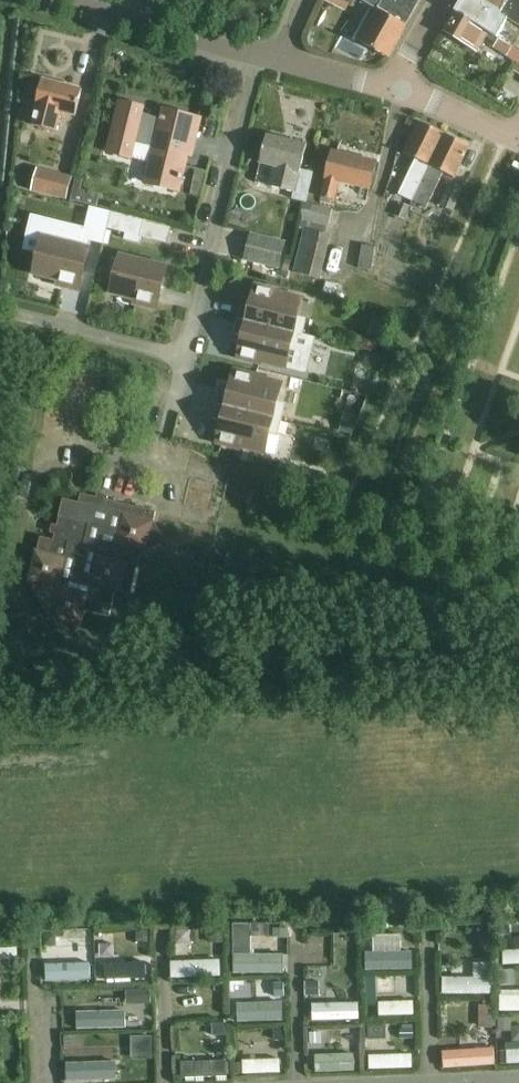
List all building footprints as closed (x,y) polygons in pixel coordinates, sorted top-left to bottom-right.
[(359,41),(388,58),(407,26),(406,26),(421,0),(361,0),(377,9),(359,41)] [(455,12),(496,38),(512,47),(518,36),(504,26),(507,21),(473,0),(461,0),(455,12)] [(507,21),(518,28),(518,0),(473,0),(507,21)] [(455,12),(443,32),(477,53),(486,37),(497,44),(494,48),(506,56),(512,47),(496,38),(455,12)] [(38,77),(76,87),(79,76),(41,66),(38,77)] [(62,112),(76,116),(82,90),(43,81),(33,124),(57,130),(62,112)] [(164,110),(161,120),(140,115),(142,107),(121,102),(109,152),(130,157),(134,141),(155,146),(146,183),(178,191),(187,153),(182,152),(184,142),(193,144),(199,119),(164,110)] [(412,202),(444,135),(420,123),(404,155),(415,160),(398,196),(412,202)] [(68,128),(63,147),(76,151),(81,131),(68,128)] [(292,200),(306,204),(313,174),(301,170),(307,146),(267,135),(260,164),(274,167),(269,187),(294,193),(292,200)] [(444,135),(412,202),(426,209),(443,174),(454,179),(469,147),(444,135)] [(340,182),(370,189),(376,163),(332,152),(320,203),(334,206),(340,182)] [(30,191),(65,200),(71,177),(36,168),(30,191)] [(194,170),(189,194),(200,196),(206,173),(194,170)] [(438,205),(453,211),(462,189),(448,183),(438,205)] [(293,275),(319,281),(329,237),(324,236),(331,210),(304,203),(297,229),(304,231),(293,275)] [(403,221),(408,208),(400,204),(395,217),(403,221)] [(85,229),(83,239),(86,239),(103,243),(106,228),(107,229),(111,213),(90,208),(85,229)] [(111,213),(107,229),(125,233),(123,240),(140,244),(142,237),(168,243),(171,228),(145,222),(111,213)] [(40,254),(35,274),(59,280),(58,285),(79,290),(84,267),(79,266),(84,247),(86,239),(83,239),(85,229),(44,219),(40,238),(48,240),(44,253),(40,252),(40,254)] [(244,261),(277,269),(284,241),(251,233),(244,261)] [(357,269),(371,272),(375,248),(361,246),(357,269)] [(161,287),(157,285),(161,266),(126,258),(122,272),(118,271),(112,293),(136,299),(135,304),(156,309),(161,287)] [(241,304),(237,320),(302,335),(306,320),(297,318),(302,299),(278,293),(278,291),(257,286),(252,307),(241,304)] [(237,321),(234,335),(244,337),(239,358),(260,363),(261,361),(285,367),(307,372),(315,338),(302,335),(237,320),(237,321)] [(216,404),(281,420),(285,405),(276,403),(281,384),(257,378),(257,376),(236,371),(231,392),(220,389),(216,404)] [(277,435),(281,420),(216,404),(213,419),(223,422),(218,443),(239,448),(240,446),(264,452),(269,433),(277,435)] [(355,418),(343,415),(338,431),(351,434),(355,418)] [(277,466),(274,475),(314,486),(314,487),(328,491),(332,477),(323,475),(316,479),(317,477),(277,466)] [(94,519),(102,490),(58,479),(51,509),(94,519)] [(87,548),(94,519),(51,509),(44,538),(87,548)] [(172,657),(203,655),(199,612),(169,614),(172,657)] [(141,658),(137,616),(106,619),(110,661),(141,658)] [(110,661),(106,619),(77,621),(81,664),(110,661)] [(81,664),(77,621),(47,624),(51,667),(81,664)] [(51,667),(47,624),(15,627),(19,669),(51,667)] [(92,941),(47,942),(48,969),(92,968),(92,941)] [(449,967),(483,966),(482,953),(465,954),(464,947),(453,947),(453,954),(448,954),(449,967)] [(518,965),(518,951),(508,952),(509,965),(518,965)] [(238,973),(279,972),(278,960),(256,961),(256,955),(245,955),(245,961),(238,961),(238,973)] [(412,956),(371,958),(372,970),(413,969),(412,956)] [(218,960),(170,962),(170,978),(219,976),(218,960)] [(144,962),(103,964),(104,979),(145,977),(144,962)] [(88,969),(54,971),(55,984),(89,982),(88,969)] [(364,1003),(363,989),(322,990),(323,1004),(364,1003)] [(518,1011),(518,996),(499,995),(499,1011),(518,1011)] [(453,1013),(483,1012),(482,1000),(453,1001),(453,1013)] [(412,1001),(377,1002),(378,1016),(413,1015),(412,1001)] [(235,1023),(279,1021),(278,1008),(253,1009),(253,1002),(239,1003),(240,1010),(235,1010),(235,1023)] [(188,1025),(222,1023),(221,1010),(220,1010),(220,1003),(208,1004),(208,1011),(187,1012),(188,1025)] [(357,1004),(316,1005),(317,1018),(357,1017),(357,1004)] [(152,1015),(105,1016),(105,1013),(98,1013),(98,1026),(104,1026),(104,1028),(152,1027),(152,1015)] [(88,1018),(52,1018),(52,1029),(88,1028),(88,1018)] [(287,1041),(287,1025),(264,1025),(265,1042),(287,1041)] [(518,1063),(518,1043),(505,1044),(505,1050),(499,1051),(500,1064),(518,1063)] [(484,1051),(451,1053),(452,1066),(484,1064),(484,1051)] [(410,1054),(368,1055),(368,1069),(411,1068),(410,1054)] [(193,1075),(229,1073),(228,1060),(213,1061),(213,1055),(204,1055),(205,1061),(193,1062),(193,1075)] [(355,1056),(319,1058),(319,1071),(355,1070),(355,1056)] [(242,1074),(279,1072),(279,1059),(241,1060),(242,1074)] [(150,1063),(112,1065),(113,1078),(150,1077),(150,1063)] [(82,1066),(48,1067),(48,1081),(83,1079),(82,1066)]
